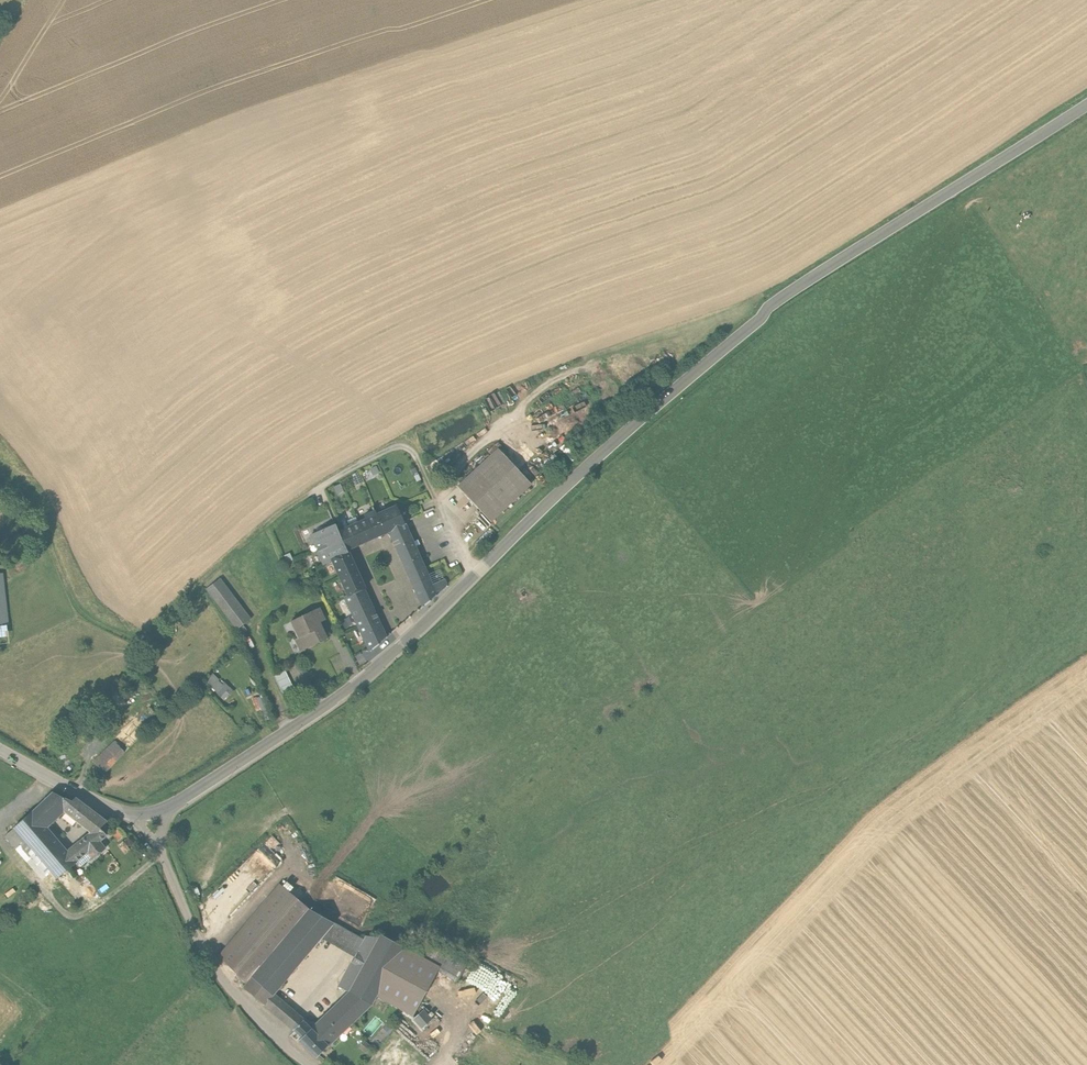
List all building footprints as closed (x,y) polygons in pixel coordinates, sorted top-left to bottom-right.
[(483,401),(487,411),(498,407),(494,397),(483,401)] [(546,414),(559,410),(556,404),(544,409),(546,414)] [(450,487),(483,521),(523,484),(490,449),(450,487)] [(390,506),(369,515),(377,533),(383,531),(382,530),(397,523),(390,506)] [(369,515),(353,523),(361,540),(377,533),(369,515)] [(353,523),(332,532),(335,539),(340,549),(361,540),(353,523)] [(421,575),(397,523),(382,530),(383,531),(405,582),(421,575)] [(312,549),(335,539),(332,532),(329,524),(305,535),(312,549)] [(326,559),(342,552),(340,549),(335,539),(312,549),(318,564),(327,560),(326,559)] [(326,559),(327,560),(335,577),(350,571),(342,552),(326,559)] [(350,571),(335,577),(342,593),(342,594),(357,587),(350,571)] [(424,583),(421,575),(405,582),(416,605),(415,605),(416,606),(429,595),(424,583)] [(441,585),(437,577),(424,583),(429,595),(441,585)] [(215,578),(201,588),(231,629),(245,618),(215,578)] [(352,624),(371,616),(357,587),(342,594),(342,593),(339,595),(352,624)] [(294,648),(294,650),(321,637),(314,621),(319,619),(313,606),(285,620),(293,636),(289,638),(289,639),(290,638),(295,648),(294,648)] [(364,650),(380,636),(380,635),(379,635),(371,616),(352,624),(364,650)] [(279,668),(268,674),(277,692),(288,686),(279,668)] [(211,669),(202,678),(222,697),(232,687),(222,678),(220,679),(211,669)] [(256,694),(250,697),(254,708),(261,705),(256,694)] [(94,776),(122,749),(110,738),(90,758),(94,761),(86,768),(94,776)] [(60,807),(68,798),(51,789),(3,832),(38,873),(47,866),(38,856),(57,839),(43,824),(60,807)] [(72,794),(68,798),(60,807),(87,828),(99,818),(101,817),(72,794)] [(99,818),(87,828),(64,847),(62,848),(71,858),(73,856),(78,862),(89,853),(90,854),(102,844),(96,837),(102,831),(99,827),(104,823),(99,818)] [(64,847),(57,839),(38,856),(47,866),(54,873),(71,858),(62,848),(64,847)] [(359,931),(357,934),(304,904),(274,879),(214,950),(240,977),(241,979),(239,982),(281,1018),(284,1014),(283,1013),(289,1007),(267,987),(315,930),(349,950),(332,980),(343,986),(306,1024),(297,1015),(286,1025),(287,1027),(286,1029),(293,1037),(295,1035),(310,1050),(364,997),(368,989),(405,1010),(430,966),(449,976),(458,958),(422,939),(415,952),(375,929),(373,932),(359,931)] [(416,1003),(406,1012),(415,1022),(425,1014),(416,1003)]
